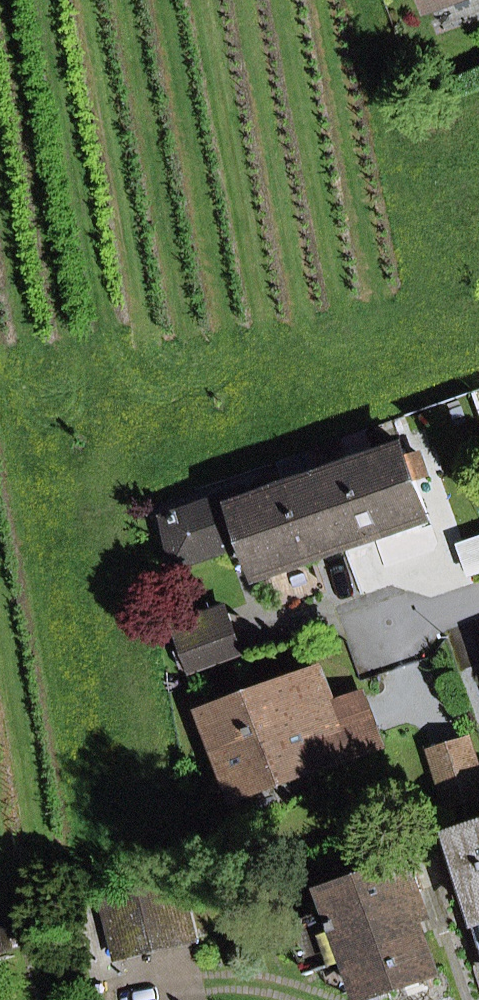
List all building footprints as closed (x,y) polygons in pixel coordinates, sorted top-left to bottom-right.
[(433,10),(462,0),(429,0),(433,10)] [(407,453),(405,448),(321,478),(344,544),(429,515),(416,479),(407,453)] [(416,479),(427,475),(418,450),(407,453),(416,479)] [(249,542),(260,574),(344,544),(321,478),(251,502),(246,488),(165,517),(175,568),(249,542)] [(463,545),(473,574),(478,572),(478,540),(463,545)] [(183,643),(192,668),(242,650),(233,625),(183,643)] [(212,714),(238,786),(323,755),(310,720),(333,712),(319,674),(212,714)] [(310,720),(323,755),(374,736),(361,699),(333,712),(310,720)] [(478,798),(478,772),(468,739),(432,750),(450,807),(478,798)] [(456,837),(478,911),(478,829),(456,837)] [(352,958),(366,999),(437,974),(409,894),(421,890),(410,861),(329,889),(335,907),(290,922),(308,973),(352,958)] [(104,900),(119,959),(197,940),(182,881),(104,900)] [(47,915),(5,925),(11,948),(53,938),(47,915)] [(11,948),(5,925),(0,926),(0,951),(11,948)]
